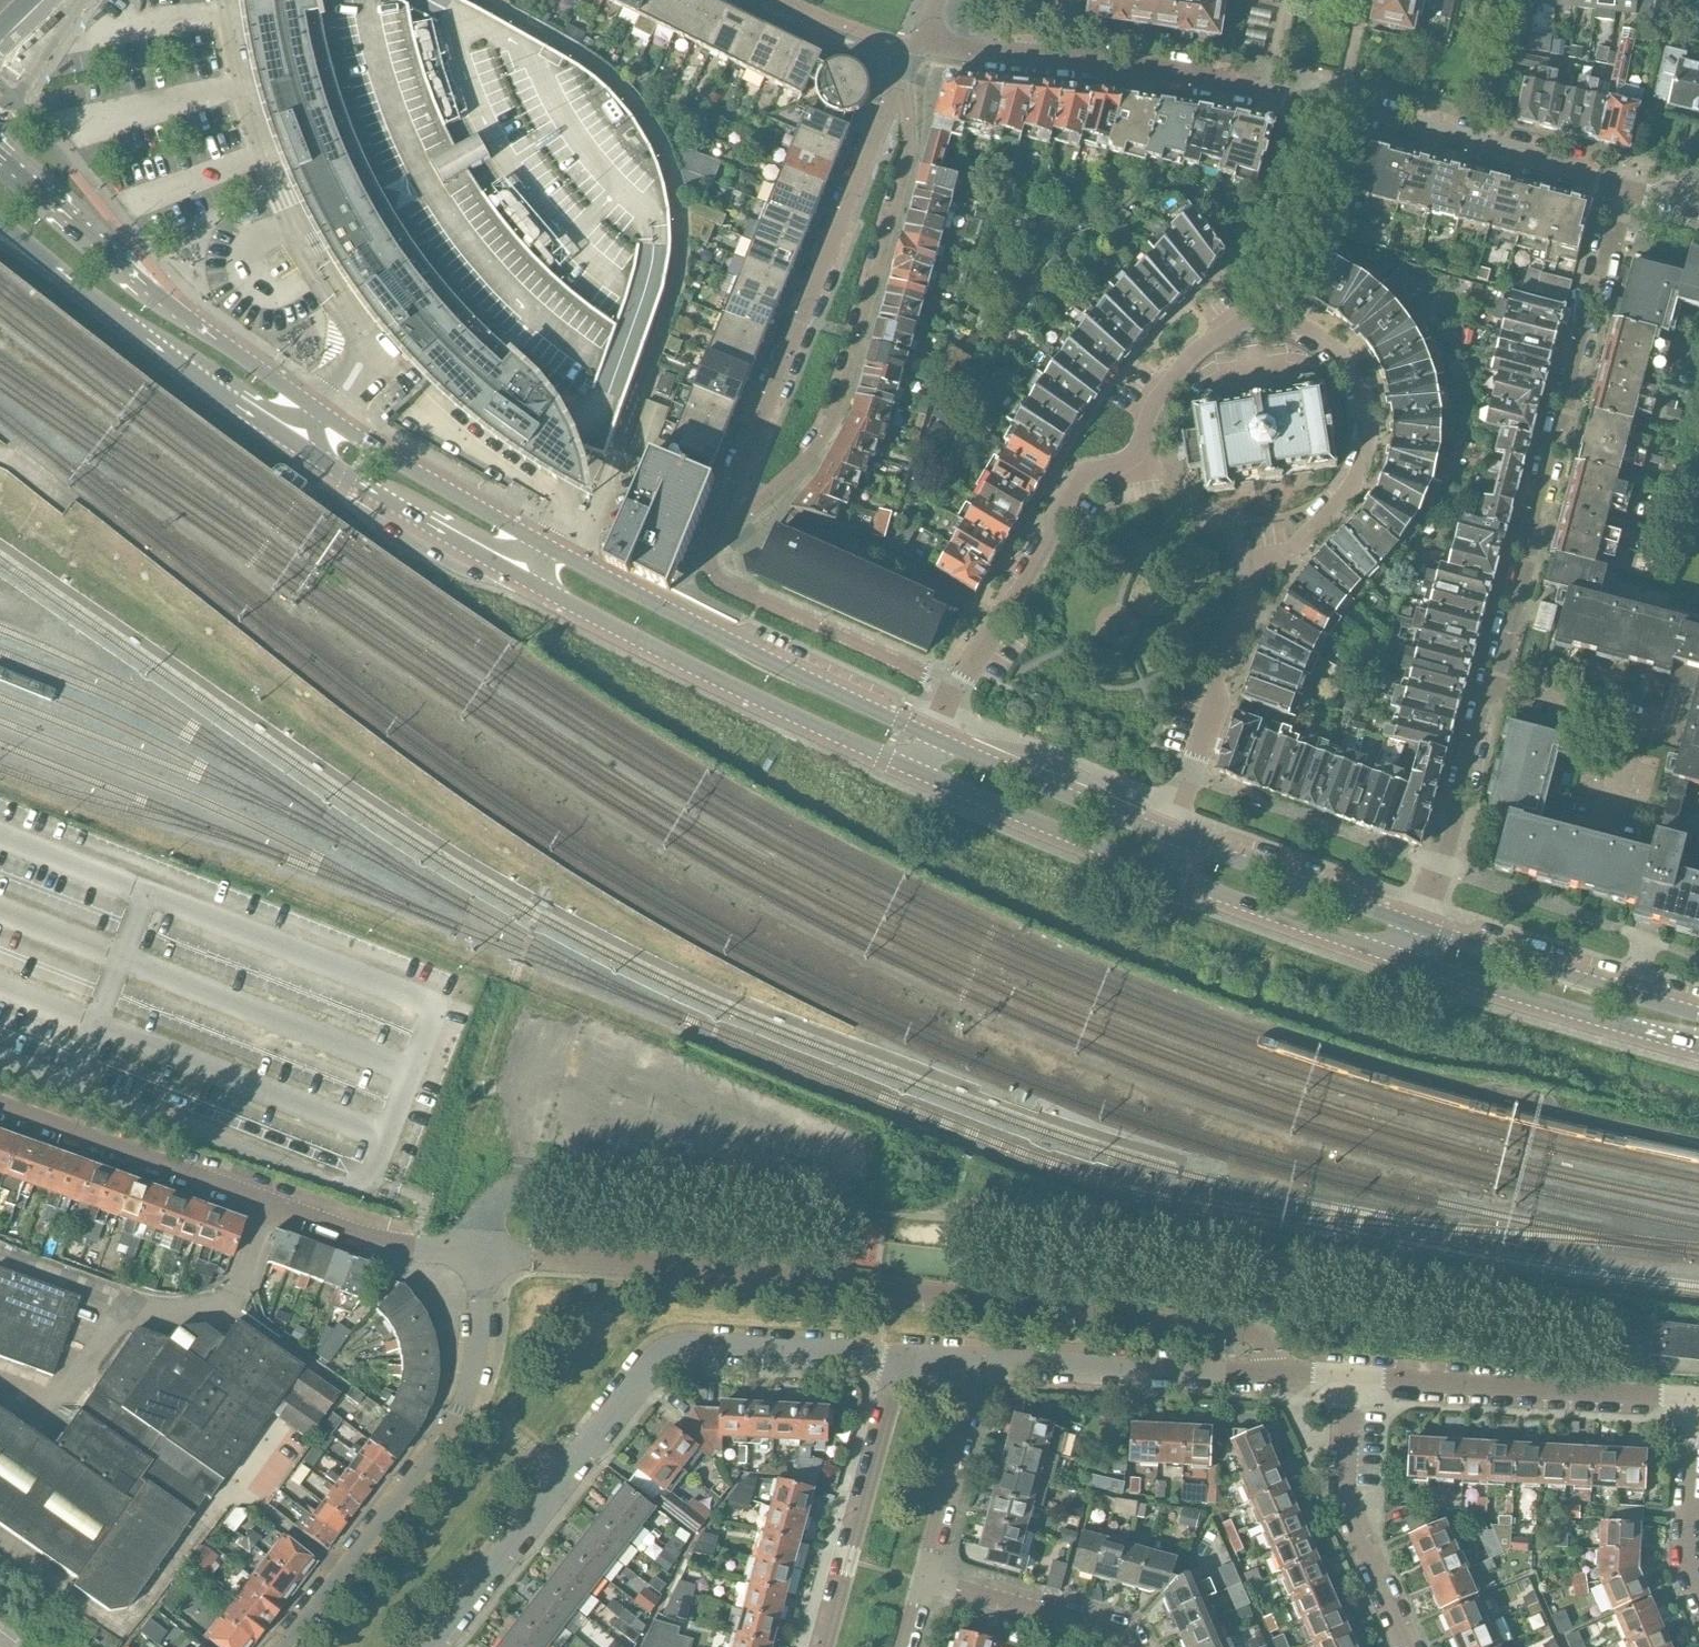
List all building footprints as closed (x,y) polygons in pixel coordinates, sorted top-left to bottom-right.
[(247,8),(250,29),(253,50),(258,71),(263,91),(268,112),(275,132),(282,152),(290,172),(293,181),(302,201),(312,220),(322,239),(332,257),(343,275),(355,293),(368,310),(377,322),(390,339),(404,355),(418,370),(433,386),(449,400),(465,414),(481,428),(498,441),(515,453),(533,465),(551,477),(569,487),(586,496),(590,498),(592,499),(591,495),(590,487),(586,466),(581,449),(604,457),(606,458),(608,454),(609,449),(625,403),(654,320),(664,289),(671,255),(671,249),(671,242),(670,211),(665,186),(659,166),(651,148),(633,118),(610,91),(596,79),(579,67),(559,55),(466,1),(464,0),(452,0),(438,25),(410,9),(410,6),(399,0),(246,0),(247,8)] [(622,7),(630,11),(631,12),(631,11),(640,16),(648,0),(625,0),(622,7)] [(640,16),(648,20),(649,21),(649,20),(658,24),(670,0),(648,0),(640,16)] [(658,24),(666,29),(667,30),(667,29),(676,33),(692,0),(670,0),(658,24)] [(676,33),(684,38),(685,38),(694,42),(714,1),(711,0),(692,0),(676,33)] [(1028,12),(1032,0),(1013,0),(1011,6),(1028,12)] [(1045,17),(1050,0),(1032,0),(1028,12),(1045,17)] [(1062,21),(1069,0),(1050,0),(1045,17),(1062,21)] [(1087,25),(1089,17),(1092,0),(1069,0),(1062,21),(1087,27),(1087,25)] [(1117,28),(1118,28),(1119,23),(1125,24),(1125,30),(1127,30),(1128,23),(1155,28),(1159,0),(1092,0),(1089,17),(1117,22),(1115,28),(1117,28)] [(1226,0),(1159,0),(1155,28),(1181,32),(1180,38),(1182,39),(1183,33),(1190,34),(1189,40),(1192,40),(1193,34),(1220,38),(1226,0)] [(1374,23),(1414,32),(1421,0),(1378,0),(1374,23)] [(1442,18),(1452,20),(1456,0),(1446,0),(1442,18)] [(1596,10),(1597,0),(1576,0),(1576,7),(1596,10)] [(1594,19),(1614,21),(1615,12),(1616,0),(1597,0),(1596,10),(1594,19)] [(1615,12),(1636,14),(1637,0),(1616,0),(1615,12)] [(1639,19),(1652,20),(1656,0),(1641,0),(1639,19)] [(714,1),(694,42),(702,46),(702,47),(703,47),(712,51),(732,10),(723,6),(724,5),(723,4),(722,5),(714,1)] [(732,10),(712,51),(720,55),(720,56),(721,56),(729,60),(750,19),(741,15),(742,14),(741,13),(740,14),(732,10)] [(542,12),(538,20),(546,24),(550,15),(542,12)] [(750,19),(729,60),(738,64),(738,65),(739,65),(747,69),(768,28),(759,24),(760,22),(759,22),(758,23),(750,19)] [(570,26),(565,35),(580,43),(585,34),(570,26)] [(768,28),(747,69),(756,73),(757,74),(765,78),(786,37),(777,33),(778,31),(777,31),(776,32),(768,28)] [(1615,65),(1611,86),(1608,100),(1600,142),(1630,149),(1644,92),(1624,87),(1635,32),(1622,30),(1617,53),(1615,65)] [(586,37),(582,44),(591,50),(595,42),(586,37)] [(775,82),(783,87),(804,46),(795,41),(796,40),(795,40),(794,41),(786,37),(765,78),(774,82),(775,83),(775,82)] [(804,46),(783,87),(792,91),(791,91),(792,92),(793,91),(802,96),(810,80),(809,80),(821,54),(813,50),(814,49),(813,49),(812,50),(804,46)] [(1654,98),(1671,102),(1670,106),(1698,113),(1698,67),(1689,64),(1691,55),(1666,49),(1654,98)] [(1609,64),(1615,65),(1617,53),(1611,52),(1609,64)] [(852,63),(847,62),(842,62),(840,62),(838,63),(821,54),(809,80),(810,80),(818,84),(818,86),(818,88),(818,92),(818,95),(819,98),(869,79),(867,76),(866,74),(863,70),(862,68),(860,67),(856,65),(854,64),(852,63)] [(1517,120),(1538,126),(1549,71),(1550,62),(1519,57),(1517,66),(1539,70),(1536,82),(1525,79),(1517,120)] [(1538,126),(1559,131),(1567,90),(1556,87),(1558,78),(1568,81),(1571,66),(1550,62),(1549,71),(1538,126)] [(1579,136),(1590,81),(1592,69),(1584,68),(1582,79),(1580,79),(1577,93),(1567,90),(1559,131),(1579,136)] [(964,139),(966,131),(979,80),(967,79),(956,78),(954,78),(953,77),(947,82),(946,86),(946,87),(943,97),(933,130),(952,136),(964,139)] [(849,129),(850,128),(856,112),(858,111),(860,110),(864,107),(865,105),(867,103),(868,101),(869,98),(870,94),(871,92),(871,89),(871,87),(870,85),(870,82),(869,79),(819,98),(820,100),(822,103),(824,106),(826,108),(827,109),(824,117),(823,119),(849,129)] [(966,131),(982,135),(993,139),(1008,82),(979,80),(966,131)] [(1611,86),(1590,81),(1579,136),(1600,142),(1608,100),(1611,86)] [(1004,140),(1021,144),(1023,137),(1036,85),(1008,82),(993,139),(1003,142),(1004,140)] [(1051,144),(1052,139),(1065,88),(1036,85),(1023,137),(1051,144)] [(1095,92),(1065,88),(1052,139),(1081,147),(1082,143),(1095,92)] [(1125,95),(1095,92),(1082,143),(1110,150),(1125,95)] [(1110,150),(1125,155),(1147,160),(1148,156),(1162,101),(1140,98),(1125,95),(1110,150)] [(1148,156),(1162,160),(1184,166),(1185,162),(1200,107),(1178,104),(1178,103),(1162,101),(1148,156)] [(1185,162),(1199,166),(1221,172),(1237,114),(1215,110),(1200,106),(1200,107),(1185,162)] [(799,130),(842,148),(845,139),(846,139),(847,138),(846,138),(849,129),(823,119),(824,117),(807,111),(803,121),(803,120),(802,121),(803,122),(799,130)] [(1233,183),(1257,189),(1275,124),(1273,122),(1252,118),(1252,117),(1237,114),(1221,172),(1235,176),(1233,183)] [(680,126),(674,138),(686,144),(692,132),(680,126)] [(842,148),(799,130),(796,139),(795,139),(795,140),(792,149),(834,166),(838,157),(839,158),(839,157),(838,156),(842,148)] [(942,171),(948,150),(952,136),(933,130),(933,131),(923,167),(942,171)] [(1336,199),(1354,204),(1352,210),(1365,213),(1382,148),(1372,146),(1353,141),(1350,142),(1336,199)] [(1379,211),(1396,215),(1398,207),(1411,157),(1391,151),(1382,148),(1365,213),(1378,217),(1379,211)] [(834,166),(792,149),(788,158),(788,157),(787,158),(788,159),(784,167),(827,185),(830,176),(831,176),(832,175),(831,175),(834,166)] [(1411,157),(1398,207),(1415,211),(1412,226),(1425,229),(1442,164),(1432,161),(1432,162),(1411,157)] [(1442,164),(1425,229),(1440,233),(1444,218),(1459,223),(1472,172),(1451,167),(1452,167),(1442,164)] [(777,186),(819,203),(823,194),(824,195),(824,194),(823,193),(827,185),(784,167),(781,176),(780,176),(780,177),(777,186)] [(923,167),(922,171),(919,184),(955,194),(957,187),(962,188),(965,178),(942,171),(923,167)] [(702,178),(682,169),(688,193),(695,196),(702,178)] [(1472,172),(1459,223),(1475,227),(1472,243),(1485,246),(1502,180),(1492,177),(1491,178),(1472,172)] [(251,176),(241,180),(246,193),(257,189),(251,176)] [(1502,180),(1485,246),(1498,250),(1499,243),(1517,247),(1532,188),(1511,183),(1512,182),(1502,180)] [(919,184),(917,189),(914,201),(955,213),(957,204),(953,203),(955,194),(919,184)] [(819,203),(777,186),(773,195),(773,194),(772,196),(773,196),(769,204),(812,222),(815,213),(816,213),(817,212),(816,212),(819,203)] [(1517,247),(1533,251),(1532,257),(1545,260),(1562,195),(1552,193),(1532,188),(1517,247)] [(1577,262),(1579,255),(1592,204),(1591,203),(1571,198),(1562,195),(1545,260),(1558,264),(1559,258),(1577,262)] [(1150,200),(1138,209),(1146,213),(1155,207),(1150,200)] [(910,214),(909,218),(945,229),(950,230),(952,222),(955,213),(914,201),(913,204),(913,205),(911,211),(910,214)] [(812,222),(769,204),(766,213),(765,213),(765,214),(762,223),(804,240),(808,232),(809,232),(809,231),(808,231),(812,222)] [(1124,208),(1113,219),(1119,224),(1129,214),(1124,208)] [(1181,222),(1173,228),(1177,233),(1208,273),(1225,251),(1195,210),(1181,222)] [(1332,214),(1328,230),(1328,231),(1359,238),(1362,227),(1363,227),(1364,222),(1332,214)] [(909,218),(907,226),(905,235),(945,247),(947,239),(943,237),(945,229),(909,218)] [(804,240),(762,223),(758,232),(757,233),(758,233),(754,241),(796,259),(800,250),(801,251),(802,249),(800,249),(804,240)] [(1370,229),(1363,227),(1362,227),(1359,238),(1360,238),(1359,240),(1366,243),(1367,243),(1370,229)] [(1170,239),(1156,251),(1157,253),(1190,292),(1208,273),(1177,233),(1170,239)] [(904,235),(900,248),(899,252),(935,263),(938,255),(942,256),(945,247),(905,235),(904,235)] [(1359,240),(1353,253),(1359,256),(1366,243),(1359,240)] [(796,259),(754,241),(751,250),(750,250),(750,251),(747,260),(789,277),(792,269),(794,269),(794,268),(793,267),(796,259)] [(1376,251),(1366,247),(1367,243),(1366,243),(1359,256),(1369,263),(1376,251)] [(1344,256),(1323,245),(1305,298),(1305,300),(1328,310),(1351,270),(1340,264),(1344,256)] [(1694,250),(1694,249),(1692,249),(1685,276),(1679,274),(1633,261),(1633,264),(1634,264),(1631,275),(1626,274),(1623,289),(1626,290),(1625,292),(1626,293),(1623,303),(1619,302),(1615,317),(1618,318),(1618,321),(1659,331),(1670,334),(1670,332),(1664,330),(1674,295),(1698,302),(1698,252),(1694,250)] [(899,252),(896,261),(893,269),(894,269),(935,281),(937,273),(933,271),(935,263),(899,252)] [(1144,264),(1136,271),(1170,309),(1190,292),(1157,253),(1144,264)] [(994,264),(1010,275),(1013,263),(996,256),(994,264)] [(789,277),(747,260),(743,269),(742,270),(743,270),(739,279),(781,296),(785,287),(786,288),(787,287),(785,286),(789,277)] [(1040,266),(1025,261),(1018,282),(1024,286),(1040,266)] [(964,291),(970,269),(960,266),(955,288),(964,291)] [(1480,267),(1477,278),(1488,282),(1490,271),(1480,267)] [(933,289),(935,281),(894,269),(889,286),(926,297),(928,289),(933,289)] [(1351,270),(1328,310),(1350,325),(1379,290),(1361,277),(1351,270)] [(1129,278),(1117,291),(1152,327),(1170,309),(1136,271),(1129,278)] [(1541,274),(1540,280),(1536,293),(1567,301),(1572,282),(1541,274)] [(1536,293),(1540,280),(1531,278),(1528,291),(1536,293)] [(781,296),(739,279),(735,287),(735,288),(731,297),(774,314),(777,306),(779,306),(779,305),(778,305),(781,296)] [(889,286),(887,295),(884,303),(925,315),(928,306),(924,305),(926,297),(889,286)] [(1427,287),(1412,298),(1417,305),(1432,293),(1427,287)] [(1024,307),(1035,295),(1028,289),(1018,301),(1024,307)] [(1379,290),(1350,325),(1367,344),(1405,315),(1395,305),(1379,290)] [(1104,304),(1098,311),(1135,346),(1152,327),(1117,291),(1104,304)] [(1513,294),(1513,295),(1511,304),(1499,301),(1496,311),(1559,327),(1565,307),(1513,294)] [(774,314),(731,297),(728,306),(727,307),(728,307),(724,316),(766,333),(770,324),(771,325),(772,324),(770,323),(774,314)] [(1427,298),(1419,305),(1423,310),(1431,303),(1427,298)] [(884,303),(881,314),(880,320),(916,331),(918,323),(922,324),(925,315),(884,303)] [(991,316),(981,311),(979,317),(988,321),(991,316)] [(1092,319),(1080,333),(1118,366),(1135,346),(1098,311),(1092,319)] [(1554,347),(1559,327),(1496,311),(1494,321),(1505,324),(1502,334),(1554,347)] [(1411,326),(1405,316),(1405,315),(1367,344),(1381,366),(1431,340),(1419,321),(1411,326)] [(766,333),(724,316),(720,324),(720,325),(716,334),(759,351),(762,343),(764,343),(764,342),(763,341),(766,333)] [(980,337),(988,321),(979,317),(971,333),(980,337)] [(880,320),(877,329),(874,338),(915,350),(918,340),(913,339),(916,331),(880,320)] [(1617,320),(1611,343),(1668,359),(1672,347),(1656,342),(1659,331),(1618,321),(1617,320)] [(997,341),(1004,328),(996,323),(989,336),(997,341)] [(1069,347),(1063,355),(1102,386),(1118,366),(1080,333),(1069,347)] [(759,351),(716,334),(713,343),(712,343),(712,344),(709,353),(751,370),(755,361),(756,362),(756,361),(755,360),(759,351)] [(1549,367),(1554,347),(1502,334),(1501,341),(1489,338),(1486,350),(1549,367)] [(997,341),(989,336),(984,345),(993,350),(998,341),(997,341)] [(1431,340),(1381,366),(1390,390),(1435,377),(1445,375),(1440,362),(1431,340)] [(1611,343),(1605,365),(1646,377),(1648,368),(1665,372),(1668,359),(1611,343)] [(873,344),(868,362),(904,373),(906,365),(911,366),(914,357),(873,344)] [(1493,372),(1500,374),(1544,385),(1549,367),(1486,350),(1484,359),(1495,362),(1493,372)] [(751,370),(709,353),(705,361),(704,362),(705,362),(701,371),(744,388),(747,380),(748,380),(749,379),(748,379),(751,370)] [(1057,362),(1046,376),(1088,407),(1102,386),(1063,355),(1057,362)] [(868,362),(863,379),(904,391),(906,382),(902,381),(904,373),(868,362)] [(1656,404),(1669,407),(1677,409),(1679,403),(1658,397),(1660,391),(1644,387),(1646,377),(1605,365),(1599,388),(1656,404)] [(694,390),(736,407),(740,398),(741,399),(741,398),(740,397),(744,388),(701,371),(698,380),(697,380),(697,381),(694,390)] [(656,392),(668,396),(676,377),(663,372),(656,392)] [(1500,374),(1494,400),(1537,411),(1544,385),(1500,374)] [(1037,392),(1031,400),(1032,400),(1074,429),(1088,407),(1046,376),(1037,392)] [(1185,435),(1186,445),(1190,468),(1205,466),(1210,492),(1235,488),(1233,478),(1260,474),(1261,480),(1283,477),(1282,470),(1309,466),(1310,470),(1337,466),(1332,438),(1334,437),(1331,419),(1329,419),(1325,389),(1324,389),(1323,384),(1316,377),(1302,379),(1297,388),(1298,394),(1297,394),(1297,397),(1275,401),(1273,393),(1243,398),(1245,406),(1221,409),(1220,401),(1212,393),(1200,395),(1194,403),(1199,433),(1185,435)] [(1435,377),(1390,390),(1394,415),(1441,411),(1437,389),(1435,377)] [(863,379),(858,396),(894,407),(896,399),(901,400),(904,391),(863,379)] [(1599,388),(1593,412),(1634,423),(1636,412),(1653,417),(1656,404),(1599,388)] [(736,407),(694,390),(690,398),(689,399),(690,399),(686,408),(729,425),(732,417),(733,417),(734,416),(733,416),(736,407)] [(854,412),(853,413),(890,423),(893,412),(897,414),(898,408),(894,407),(858,396),(856,403),(854,412)] [(1031,400),(1026,409),(1018,404),(1007,420),(1013,424),(1059,452),(1074,429),(1032,400),(1031,400)] [(1487,426),(1502,430),(1530,438),(1537,411),(1494,400),(1487,426)] [(1677,409),(1669,407),(1667,416),(1682,420),(1685,412),(1677,410),(1677,409)] [(682,418),(679,427),(721,444),(725,435),(726,436),(726,435),(725,434),(729,425),(686,408),(683,417),(682,417),(682,418)] [(1441,411),(1394,415),(1394,440),(1440,445),(1440,434),(1441,411)] [(1593,412),(1585,439),(1643,454),(1647,439),(1631,434),(1634,423),(1593,412)] [(853,413),(847,425),(844,429),(889,442),(890,437),(886,435),(890,423),(853,413)] [(1045,476),(1059,452),(1013,424),(1004,439),(1012,444),(1007,453),(1045,476)] [(671,446),(713,464),(717,454),(718,454),(719,453),(718,453),(721,444),(679,427),(675,435),(674,436),(675,436),(671,446)] [(844,429),(836,444),(835,445),(876,457),(879,445),(887,447),(889,442),(844,429)] [(947,429),(944,434),(952,438),(954,434),(947,429)] [(1506,454),(1500,477),(1519,481),(1530,438),(1502,430),(1496,452),(1506,454)] [(1585,439),(1579,463),(1620,474),(1623,462),(1639,467),(1643,454),(1585,439)] [(1394,440),(1388,465),(1432,480),(1437,458),(1440,445),(1394,440)] [(835,445),(826,461),(871,473),(872,469),(868,467),(871,456),(875,457),(876,457),(835,445)] [(1032,498),(1045,476),(1007,453),(1002,460),(995,456),(986,471),(1032,498)] [(653,454),(617,541),(607,566),(631,578),(634,572),(670,591),(678,572),(715,480),(708,477),(653,454)] [(921,457),(918,466),(928,472),(931,463),(921,457)] [(826,461),(817,477),(858,488),(861,477),(869,479),(871,473),(826,461)] [(1620,474),(1579,463),(1573,487),(1630,502),(1633,489),(1617,485),(1620,474)] [(1388,465),(1377,489),(1418,512),(1423,500),(1432,480),(1388,465)] [(1018,522),(1032,498),(986,471),(978,485),(985,490),(980,499),(1018,522)] [(817,477),(805,492),(853,506),(855,500),(850,499),(854,488),(858,489),(858,488),(817,477)] [(1484,497),(1477,520),(1507,528),(1519,481),(1500,477),(1493,499),(1484,497)] [(915,481),(912,490),(922,493),(925,484),(915,481)] [(1573,487),(1567,509),(1608,520),(1611,510),(1627,514),(1630,502),(1573,487)] [(1398,542),(1399,542),(1418,512),(1377,489),(1363,511),(1398,542)] [(792,507),(794,507),(836,520),(840,508),(852,511),(853,506),(805,492),(792,507)] [(1004,545),(1018,522),(980,499),(975,507),(967,503),(958,519),(1004,545)] [(905,507),(902,518),(916,525),(921,515),(905,507)] [(885,539),(886,536),(893,513),(881,509),(873,535),(885,539)] [(1605,530),(1608,520),(1567,509),(1563,524),(1561,531),(1619,546),(1622,535),(1605,530)] [(1663,529),(1667,512),(1659,510),(1654,526),(1663,529)] [(1351,524),(1346,528),(1380,566),(1401,545),(1398,542),(1363,511),(1351,524)] [(1477,520),(1462,516),(1456,543),(1500,554),(1507,528),(1477,520)] [(990,569),(1004,545),(958,519),(955,524),(950,534),(957,539),(952,546),(990,569)] [(1346,528),(1329,547),(1364,582),(1380,566),(1346,528)] [(779,530),(778,531),(767,557),(764,556),(762,555),(758,555),(756,556),(754,558),(752,560),(750,562),(750,565),(750,568),(751,571),(752,573),(754,575),(755,576),(827,607),(926,652),(944,612),(929,606),(932,599),(779,530)] [(1619,546),(1561,531),(1555,555),(1557,555),(1596,566),(1598,557),(1615,561),(1619,546)] [(897,535),(894,544),(903,550),(908,542),(897,535)] [(976,593),(990,569),(952,546),(945,542),(936,557),(944,562),(938,570),(976,593)] [(1493,581),(1500,554),(1456,543),(1449,568),(1467,574),(1493,581)] [(1659,548),(1645,544),(1643,553),(1656,557),(1659,548)] [(1313,565),(1312,566),(1349,598),(1364,582),(1329,547),(1318,558),(1313,565)] [(1556,556),(1553,568),(1549,567),(1544,585),(1570,592),(1556,646),(1573,651),(1574,646),(1598,653),(1597,658),(1629,666),(1631,661),(1655,668),(1654,673),(1669,676),(1667,683),(1698,692),(1698,632),(1599,605),(1608,571),(1609,569),(1596,566),(1557,555),(1556,556)] [(1297,585),(1296,587),(1335,616),(1349,598),(1312,566),(1307,571),(1297,585)] [(1488,600),(1493,581),(1467,574),(1449,568),(1441,566),(1439,572),(1428,569),(1424,584),(1488,600)] [(1483,619),(1488,600),(1424,584),(1422,593),(1433,597),(1431,606),(1483,619)] [(1287,599),(1281,608),(1323,635),(1335,616),(1296,587),(1287,599)] [(1540,602),(1533,629),(1551,634),(1558,607),(1540,602)] [(1395,617),(1409,621),(1413,608),(1399,604),(1395,617)] [(1477,639),(1483,619),(1431,606),(1428,615),(1417,612),(1414,622),(1477,639)] [(1281,608),(1269,631),(1313,655),(1323,635),(1281,608)] [(1387,612),(1381,620),(1388,626),(1394,619),(1387,612)] [(1409,621),(1395,617),(1393,623),(1407,627),(1409,621)] [(1472,658),(1477,639),(1414,622),(1412,631),(1423,634),(1420,644),(1472,658)] [(1374,629),(1368,637),(1378,645),(1384,637),(1374,629)] [(1269,631),(1259,654),(1305,675),(1313,655),(1269,631)] [(1467,678),(1472,658),(1420,644),(1418,654),(1407,651),(1404,660),(1436,669),(1467,678)] [(1259,654),(1250,678),(1297,695),(1305,675),(1259,654)] [(1462,697),(1467,678),(1436,669),(1404,660),(1401,670),(1413,674),(1410,683),(1462,697)] [(1243,699),(1242,700),(1260,707),(1268,710),(1289,717),(1297,695),(1250,678),(1243,699)] [(1457,716),(1462,697),(1410,683),(1408,692),(1396,689),(1393,699),(1426,708),(1457,716)] [(1354,715),(1358,700),(1349,697),(1344,712),(1354,715)] [(1452,735),(1457,716),(1426,708),(1393,699),(1391,709),(1402,712),(1400,721),(1452,735)] [(1237,715),(1218,766),(1218,767),(1219,767),(1222,776),(1222,777),(1241,784),(1262,727),(1268,710),(1260,707),(1254,721),(1237,715)] [(1679,780),(1698,785),(1698,707),(1679,780)] [(1327,729),(1345,735),(1348,725),(1331,719),(1327,729)] [(1353,721),(1351,727),(1365,731),(1367,724),(1353,721)] [(1447,755),(1452,735),(1400,721),(1398,731),(1386,727),(1383,738),(1420,748),(1447,755)] [(1678,879),(1688,843),(1679,841),(1663,836),(1658,835),(1651,859),(1533,828),(1554,749),(1560,751),(1564,736),(1508,721),(1503,738),(1507,740),(1501,763),(1497,762),(1488,795),(1492,796),(1489,809),(1510,815),(1495,871),(1599,898),(1626,905),(1627,900),(1639,904),(1636,916),(1677,927),(1676,932),(1698,938),(1698,885),(1678,879)] [(1241,784),(1259,790),(1282,729),(1273,725),(1271,730),(1262,727),(1241,784)] [(1366,733),(1348,728),(1345,738),(1363,743),(1366,733)] [(1259,790),(1278,797),(1299,741),(1290,737),(1291,732),(1282,729),(1259,790)] [(1278,797),(1296,804),(1319,743),(1310,739),(1309,744),(1299,741),(1278,797)] [(1296,804),(1315,811),(1336,754),(1327,751),(1329,746),(1319,743),(1296,804)] [(1447,755),(1420,748),(1412,781),(1414,789),(1436,797),(1447,755)] [(1315,811),(1335,818),(1357,757),(1348,753),(1347,758),(1336,754),(1315,811)] [(1335,818),(1353,825),(1374,768),(1365,765),(1367,760),(1357,757),(1335,818)] [(1353,825),(1372,832),(1395,770),(1386,767),(1384,772),(1374,768),(1353,825)] [(1372,832),(1391,838),(1409,789),(1400,785),(1405,773),(1395,770),(1372,832)] [(1679,841),(1695,785),(1680,780),(1663,836),(1679,841)] [(1409,789),(1391,838),(1415,847),(1416,846),(1422,843),(1424,843),(1436,797),(1414,789),(1412,781),(1410,789),(1409,789)] [(0,1131),(0,1173),(4,1175),(18,1137),(0,1131)] [(37,1144),(18,1137),(4,1175),(14,1178),(2,1212),(11,1215),(14,1206),(37,1144)] [(56,1151),(37,1144),(14,1206),(24,1209),(33,1185),(42,1189),(56,1151)] [(74,1158),(56,1151),(42,1189),(51,1192),(43,1216),(52,1219),(74,1158)] [(93,1165),(74,1158),(52,1219),(61,1223),(70,1199),(80,1202),(93,1165)] [(93,1165),(80,1202),(75,1216),(85,1219),(78,1238),(87,1241),(112,1171),(93,1165)] [(131,1178),(112,1171),(87,1241),(96,1244),(108,1212),(117,1216),(131,1178)] [(149,1185),(131,1178),(117,1216),(126,1219),(118,1243),(127,1247),(149,1185)] [(168,1192),(149,1185),(127,1247),(129,1247),(126,1256),(133,1258),(140,1240),(150,1244),(168,1192)] [(188,1198),(168,1192),(150,1244),(169,1250),(188,1198)] [(206,1205),(188,1198),(169,1250),(170,1251),(161,1274),(170,1277),(174,1264),(183,1240),(192,1243),(206,1205)] [(225,1212),(206,1205),(192,1243),(202,1246),(193,1270),(203,1274),(225,1212)] [(245,1220),(225,1212),(203,1274),(204,1275),(199,1289),(201,1289),(209,1285),(221,1253),(231,1257),(245,1220)] [(298,1239),(274,1230),(270,1242),(274,1244),(267,1263),(268,1264),(269,1263),(287,1270),(298,1239)] [(316,1245),(298,1239),(287,1270),(300,1274),(296,1286),(301,1287),(316,1245)] [(334,1252),(316,1245),(301,1287),(305,1289),(310,1278),(323,1282),(334,1252)] [(352,1258),(334,1252),(323,1282),(337,1287),(333,1298),(337,1300),(352,1258)] [(370,1264),(352,1258),(337,1300),(334,1307),(345,1313),(349,1314),(350,1312),(362,1299),(361,1297),(361,1298),(359,1296),(370,1264)] [(52,1374),(81,1296),(0,1267),(0,1355),(52,1374)] [(139,1275),(135,1284),(154,1290),(157,1282),(139,1275)] [(399,1284),(376,1310),(382,1317),(373,1324),(376,1328),(414,1299),(399,1284)] [(425,1316),(414,1299),(376,1328),(379,1333),(388,1326),(393,1333),(425,1316)] [(274,1325),(285,1333),(293,1321),(282,1313),(274,1325)] [(433,1335),(425,1316),(393,1333),(396,1340),(384,1345),(386,1349),(433,1335)] [(279,1416),(304,1434),(296,1445),(306,1452),(313,1441),(308,1437),(339,1394),(237,1322),(223,1341),(219,1338),(80,1532),(33,1498),(64,1454),(53,1447),(0,1409),(0,1524),(76,1577),(78,1578),(144,1485),(137,1480),(144,1471),(153,1458),(209,1498),(226,1473),(271,1411),(279,1416)] [(328,1363),(341,1346),(351,1331),(339,1322),(333,1330),(327,1326),(319,1345),(321,1346),(316,1354),(328,1363)] [(1651,1355),(1698,1361),(1698,1327),(1655,1322),(1651,1355)] [(137,1329),(72,1421),(53,1447),(64,1454),(33,1498),(80,1532),(219,1338),(202,1326),(176,1329),(168,1340),(137,1329)] [(296,1326),(291,1337),(300,1343),(306,1331),(296,1326)] [(437,1354),(433,1335),(386,1349),(388,1354),(398,1351),(401,1358),(437,1354)] [(389,1372),(438,1376),(438,1374),(437,1354),(401,1358),(401,1359),(401,1367),(389,1367),(389,1372)] [(433,1395),(438,1376),(389,1372),(389,1377),(400,1379),(399,1386),(433,1395)] [(383,1394),(426,1413),(433,1395),(399,1386),(399,1387),(396,1394),(385,1389),(383,1394)] [(365,1395),(353,1387),(347,1395),(358,1404),(365,1395)] [(387,1411),(391,1413),(416,1431),(426,1413),(383,1394),(381,1399),(392,1404),(387,1411)] [(748,1438),(750,1404),(738,1404),(738,1403),(727,1402),(727,1403),(723,1403),(723,1411),(696,1410),(715,1454),(721,1454),(722,1436),(748,1438)] [(748,1438),(774,1439),(776,1406),(774,1406),(774,1405),(762,1404),(762,1405),(750,1404),(748,1438)] [(776,1406),(774,1439),(791,1440),(790,1446),(801,1447),(803,1407),(791,1407),(791,1406),(780,1405),(780,1406),(776,1406)] [(801,1447),(800,1456),(798,1467),(795,1479),(816,1485),(822,1461),(812,1459),(812,1441),(828,1442),(829,1426),(833,1426),(833,1412),(830,1412),(830,1409),(826,1409),(826,1407),(815,1407),(815,1408),(803,1407),(801,1447)] [(1009,1443),(1047,1453),(1060,1457),(1068,1429),(1056,1426),(1058,1418),(1057,1415),(1041,1411),(1030,1408),(1027,1410),(1025,1418),(1016,1416),(1015,1419),(1018,1420),(1015,1434),(1012,1433),(1009,1443)] [(656,1449),(683,1470),(699,1450),(711,1459),(715,1454),(696,1410),(679,1432),(673,1428),(671,1431),(670,1430),(662,1440),(663,1440),(656,1449)] [(391,1413),(370,1441),(396,1460),(416,1431),(391,1413)] [(333,1414),(323,1428),(323,1429),(331,1435),(341,1420),(333,1414)] [(1158,1464),(1161,1426),(1158,1426),(1157,1424),(1149,1423),(1147,1426),(1134,1425),(1133,1463),(1158,1464)] [(1158,1464),(1185,1465),(1186,1428),(1184,1428),(1183,1425),(1174,1424),(1172,1427),(1161,1426),(1158,1464)] [(1211,1467),(1213,1429),(1210,1429),(1208,1426),(1200,1426),(1198,1428),(1186,1428),(1185,1465),(1211,1467)] [(332,1437),(330,1436),(331,1435),(323,1429),(315,1440),(318,1442),(315,1445),(322,1451),(332,1437)] [(1242,1477),(1277,1462),(1276,1460),(1278,1458),(1274,1449),(1271,1448),(1263,1429),(1252,1434),(1251,1431),(1234,1430),(1233,1442),(1247,1474),(1242,1476),(1242,1477)] [(1410,1477),(1437,1478),(1439,1441),(1428,1440),(1425,1437),(1418,1436),(1415,1439),(1412,1439),(1410,1477)] [(1437,1478),(1462,1480),(1464,1442),(1454,1442),(1451,1438),(1443,1438),(1440,1441),(1439,1441),(1437,1478)] [(1462,1480),(1488,1481),(1490,1444),(1480,1443),(1476,1440),(1470,1439),(1467,1442),(1464,1442),(1462,1480)] [(385,1474),(396,1460),(370,1441),(362,1451),(355,1446),(352,1450),(385,1474)] [(1488,1481),(1514,1483),(1516,1445),(1505,1444),(1502,1441),(1494,1441),(1492,1444),(1490,1444),(1488,1481)] [(1002,1469),(1039,1479),(1053,1483),(1060,1457),(1047,1453),(1009,1443),(1009,1444),(1012,1445),(1008,1460),(1005,1459),(1002,1469)] [(1514,1483),(1540,1484),(1542,1446),(1541,1446),(1538,1443),(1529,1443),(1526,1446),(1516,1445),(1514,1483)] [(1540,1484),(1565,1485),(1567,1448),(1566,1448),(1563,1445),(1555,1444),(1552,1447),(1542,1446),(1540,1484)] [(304,1462),(311,1467),(322,1451),(315,1445),(304,1462)] [(1565,1485),(1591,1487),(1593,1449),(1592,1449),(1590,1446),(1581,1446),(1578,1448),(1567,1448),(1565,1485)] [(739,1447),(738,1464),(746,1465),(747,1447),(739,1447)] [(1591,1487),(1617,1488),(1619,1451),(1618,1451),(1615,1448),(1606,1447),(1603,1450),(1593,1449),(1591,1487)] [(689,1475),(683,1470),(656,1449),(649,1459),(648,1458),(641,1467),(642,1468),(640,1471),(663,1488),(654,1500),(669,1511),(696,1533),(705,1520),(715,1508),(696,1494),(687,1506),(667,1491),(677,1478),(683,1482),(689,1475)] [(1619,1451),(1617,1488),(1644,1490),(1646,1452),(1643,1452),(1640,1449),(1632,1449),(1629,1451),(1619,1451)] [(374,1489),(385,1474),(352,1450),(348,1455),(356,1460),(349,1470),(374,1489)] [(278,1492),(289,1477),(292,1472),(273,1460),(254,1486),(262,1491),(258,1497),(269,1505),(278,1492)] [(1127,1472),(1127,1461),(1112,1460),(1112,1470),(1127,1472)] [(1281,1472),(1277,1462),(1242,1477),(1252,1501),(1288,1486),(1287,1484),(1288,1481),(1284,1472),(1281,1472)] [(301,1486),(312,1471),(303,1465),(292,1479),(301,1486)] [(787,1467),(770,1466),(769,1475),(786,1476),(787,1467)] [(1210,1485),(1217,1485),(1218,1467),(1211,1467),(1210,1485)] [(996,1494),(1032,1504),(1043,1507),(1050,1482),(1053,1483),(1039,1479),(1002,1469),(1002,1470),(1005,1471),(1001,1485),(998,1485),(996,1494)] [(335,1488),(327,1483),(324,1488),(331,1493),(324,1503),(349,1521),(374,1489),(349,1470),(341,1480),(334,1474),(329,1471),(325,1475),(330,1479),(338,1484),(335,1488)] [(1113,1474),(1112,1492),(1124,1493),(1125,1475),(1113,1474)] [(1130,1478),(1130,1495),(1140,1495),(1141,1478),(1130,1478)] [(127,1609),(163,1557),(193,1514),(147,1481),(144,1485),(78,1578),(73,1586),(109,1612),(127,1609)] [(780,1481),(773,1508),(808,1517),(811,1506),(810,1505),(814,1490),(780,1481)] [(1157,1481),(1156,1498),(1168,1499),(1169,1482),(1157,1481)] [(1194,1486),(1184,1485),(1183,1501),(1193,1502),(1194,1486)] [(1217,1485),(1210,1485),(1209,1503),(1216,1503),(1223,1501),(1217,1487),(1217,1485)] [(613,1503),(643,1527),(656,1510),(626,1486),(613,1503)] [(1252,1501),(1263,1525),(1298,1510),(1297,1507),(1298,1505),(1294,1496),(1292,1496),(1288,1486),(1252,1501)] [(754,1491),(737,1487),(730,1496),(751,1502),(754,1491)] [(286,1497),(278,1492),(269,1505),(277,1511),(286,1497)] [(1438,1492),(1437,1507),(1448,1508),(1449,1493),(1438,1492)] [(1116,1501),(1094,1493),(1090,1508),(1101,1511),(1102,1506),(1113,1510),(1116,1501)] [(1025,1530),(1032,1504),(996,1494),(995,1496),(998,1497),(994,1511),(992,1511),(989,1521),(1025,1530)] [(724,1504),(749,1511),(751,1502),(730,1496),(724,1504)] [(1513,1497),(1502,1496),(1501,1511),(1512,1512),(1513,1497)] [(1487,1499),(1477,1498),(1476,1513),(1486,1513),(1487,1499)] [(1068,1501),(1065,1513),(1082,1517),(1085,1505),(1068,1501)] [(1129,1502),(1126,1516),(1134,1518),(1137,1503),(1129,1502)] [(339,1536),(349,1521),(324,1503),(317,1513),(309,1507),(306,1512),(339,1536)] [(630,1543),(643,1527),(613,1503),(600,1520),(630,1543)] [(1144,1519),(1146,1505),(1137,1503),(1134,1518),(1144,1519)] [(327,1551),(339,1536),(306,1512),(296,1505),(292,1510),(301,1517),(295,1526),(303,1532),(327,1551)] [(1565,1518),(1581,1519),(1582,1506),(1566,1505),(1565,1518)] [(1608,1505),(1608,1519),(1615,1520),(1616,1506),(1608,1505)] [(1645,1521),(1646,1507),(1616,1506),(1615,1520),(1645,1521)] [(773,1508),(766,1533),(800,1543),(803,1531),(804,1531),(808,1517),(773,1508)] [(1409,1532),(1434,1522),(1435,1509),(1428,1508),(1404,1519),(1409,1532)] [(1204,1515),(1181,1509),(1177,1523),(1197,1529),(1204,1515)] [(255,1547),(260,1540),(262,1538),(251,1529),(250,1530),(242,1524),(244,1521),(249,1525),(256,1516),(249,1512),(236,1510),(225,1523),(240,1536),(255,1547)] [(1263,1525),(1273,1548),(1308,1533),(1307,1530),(1308,1528),(1304,1520),(1302,1519),(1298,1510),(1263,1525)] [(617,1560),(630,1543),(600,1520),(587,1537),(617,1560)] [(1231,1520),(1222,1524),(1229,1539),(1238,1535),(1231,1520)] [(1025,1530),(989,1521),(989,1522),(991,1523),(987,1537),(985,1537),(981,1547),(991,1550),(987,1563),(1023,1573),(1028,1558),(1018,1556),(1025,1530)] [(1420,1559),(1421,1561),(1456,1546),(1445,1521),(1410,1537),(1415,1549),(1414,1551),(1418,1559),(1420,1559)] [(1487,1522),(1473,1528),(1477,1537),(1491,1531),(1487,1522)] [(1603,1524),(1601,1550),(1639,1552),(1640,1541),(1642,1539),(1643,1530),(1641,1528),(1641,1526),(1603,1524)] [(673,1537),(667,1545),(678,1554),(685,1546),(691,1535),(681,1528),(675,1538),(673,1537)] [(1062,1528),(1059,1539),(1075,1543),(1078,1532),(1062,1528)] [(1481,1547),(1495,1541),(1491,1531),(1477,1537),(1481,1547)] [(719,1537),(702,1532),(697,1543),(716,1548),(719,1537)] [(1106,1538),(1084,1532),(1074,1569),(1078,1570),(1079,1574),(1095,1578),(1106,1538)] [(766,1533),(759,1559),(794,1569),(797,1557),(796,1556),(800,1543),(766,1533)] [(1312,1543),(1308,1533),(1273,1548),(1283,1572),(1318,1557),(1317,1554),(1318,1552),(1315,1544),(1312,1543)] [(1235,1554),(1244,1550),(1238,1535),(1229,1539),(1235,1554)] [(240,1536),(236,1542),(250,1553),(255,1547),(240,1536)] [(284,1537),(268,1557),(301,1582),(307,1574),(309,1575),(318,1563),(284,1537)] [(604,1577),(617,1560),(587,1537),(574,1553),(604,1577)] [(1512,1550),(1530,1552),(1531,1539),(1513,1537),(1512,1550)] [(1127,1543),(1106,1538),(1095,1578),(1107,1581),(1110,1579),(1117,1581),(1127,1543)] [(1538,1538),(1537,1553),(1542,1553),(1549,1539),(1538,1538)] [(1574,1538),(1574,1549),(1589,1549),(1590,1538),(1574,1538)] [(693,1553),(714,1557),(716,1548),(697,1543),(693,1553)] [(1148,1549),(1127,1543),(1117,1581),(1121,1582),(1123,1585),(1138,1589),(1148,1549)] [(1466,1570),(1456,1546),(1421,1561),(1425,1572),(1424,1574),(1428,1582),(1430,1582),(1431,1585),(1466,1570)] [(194,1562),(205,1571),(217,1557),(206,1548),(194,1562)] [(1148,1549),(1138,1589),(1152,1593),(1155,1590),(1164,1593),(1177,1578),(1173,1577),(1178,1559),(1178,1557),(1148,1549)] [(654,1562),(667,1572),(676,1561),(663,1550),(654,1562)] [(1602,1581),(1641,1575),(1638,1569),(1638,1566),(1641,1565),(1641,1556),(1639,1553),(1639,1552),(1601,1550),(1600,1576),(1602,1581)] [(591,1593),(604,1577),(574,1553),(561,1570),(591,1593)] [(286,1604),(295,1593),(293,1592),(301,1582),(268,1557),(252,1578),(286,1604)] [(1283,1572),(1293,1595),(1328,1580),(1328,1579),(1329,1576),(1325,1568),(1323,1568),(1318,1557),(1283,1572)] [(1227,1558),(1216,1563),(1219,1571),(1230,1566),(1227,1558)] [(759,1559),(752,1585),(786,1594),(789,1583),(790,1583),(794,1569),(759,1559)] [(1484,1573),(1497,1568),(1493,1559),(1480,1564),(1484,1573)] [(633,1560),(627,1568),(643,1580),(649,1573),(633,1560)] [(1048,1588),(1061,1591),(1068,1563),(1055,1560),(1048,1588)] [(181,1574),(195,1585),(204,1573),(190,1563),(181,1574)] [(1251,1567),(1243,1570),(1249,1586),(1258,1582),(1251,1567)] [(578,1610),(591,1593),(561,1570),(548,1587),(578,1610)] [(1178,1577),(1177,1578),(1164,1593),(1167,1599),(1165,1601),(1170,1613),(1207,1597),(1217,1593),(1210,1578),(1200,1582),(1195,1570),(1179,1577),(1178,1577)] [(1441,1609),(1476,1594),(1466,1570),(1431,1585),(1436,1596),(1434,1597),(1438,1606),(1440,1607),(1441,1609)] [(1587,1573),(1572,1575),(1574,1585),(1588,1583),(1587,1573)] [(1614,1610),(1649,1594),(1648,1592),(1650,1590),(1646,1581),(1644,1581),(1641,1575),(1602,1581),(1614,1610)] [(271,1624),(286,1604),(252,1578),(236,1597),(271,1624)] [(1293,1595),(1303,1619),(1338,1604),(1337,1601),(1339,1599),(1335,1590),(1332,1590),(1328,1580),(1293,1595)] [(697,1585),(680,1581),(675,1591),(693,1596),(697,1585)] [(1256,1601),(1264,1597),(1258,1582),(1249,1586),(1256,1601)] [(1575,1596),(1590,1594),(1588,1583),(1574,1585),(1575,1596)] [(752,1585),(745,1610),(780,1620),(784,1607),(782,1607),(786,1594),(752,1585)] [(565,1627),(578,1610),(548,1587),(535,1603),(565,1627)] [(645,1588),(636,1601),(650,1612),(660,1600),(645,1588)] [(1536,1590),(1523,1596),(1527,1606),(1540,1600),(1536,1590)] [(670,1602),(690,1606),(693,1596),(675,1591),(670,1602)] [(255,1644),(271,1624),(236,1597),(220,1617),(255,1644)] [(1216,1617),(1207,1597),(1170,1613),(1177,1629),(1180,1630),(1181,1632),(1216,1617)] [(1246,1597),(1232,1603),(1235,1609),(1248,1603),(1246,1597)] [(1450,1629),(1454,1638),(1489,1623),(1479,1599),(1444,1614),(1445,1617),(1444,1619),(1448,1628),(1450,1629)] [(1627,1639),(1661,1624),(1660,1623),(1663,1621),(1659,1611),(1655,1611),(1650,1599),(1616,1614),(1627,1639)] [(614,1600),(607,1608),(620,1618),(631,1627),(637,1618),(614,1600)] [(1532,1617),(1545,1612),(1540,1600),(1527,1606),(1532,1617)] [(535,1603),(521,1620),(551,1644),(565,1627),(535,1603)] [(1239,1619),(1253,1613),(1248,1603),(1235,1609),(1239,1619)] [(1303,1619),(1314,1642),(1349,1627),(1347,1625),(1349,1622),(1345,1614),(1343,1614),(1338,1604),(1303,1619)] [(180,1619),(190,1628),(196,1620),(179,1607),(173,1613),(180,1619)] [(745,1610),(738,1636),(772,1645),(775,1633),(776,1634),(780,1620),(745,1610)] [(1272,1614),(1263,1618),(1270,1633),(1279,1629),(1272,1614)] [(255,1644),(220,1617),(204,1638),(216,1646),(253,1646),(255,1644)] [(1216,1617),(1181,1632),(1183,1637),(1182,1640),(1185,1646),(1204,1646),(1224,1638),(1216,1617)] [(620,1618),(613,1627),(635,1644),(642,1635),(631,1627),(620,1618)] [(139,1631),(157,1645),(167,1632),(149,1619),(139,1631)] [(508,1637),(521,1646),(549,1646),(551,1644),(521,1620),(508,1637)] [(679,1636),(681,1627),(654,1621),(645,1638),(658,1641),(679,1646),(691,1646),(693,1640),(679,1636)] [(1454,1638),(1455,1641),(1454,1642),(1456,1646),(1497,1646),(1499,1646),(1489,1623),(1454,1638)] [(1630,1646),(1671,1646),(1673,1645),(1669,1635),(1665,1635),(1661,1624),(1627,1639),(1630,1646)] [(1555,1636),(1551,1626),(1544,1628),(1548,1639),(1555,1636)] [(1316,1646),(1359,1646),(1356,1638),(1353,1638),(1349,1627),(1314,1642),(1316,1646)] [(1285,1644),(1279,1629),(1270,1633),(1276,1646),(1279,1646),(1285,1644)] [(1567,1636),(1572,1646),(1585,1641),(1580,1631),(1567,1636)] [(142,1646),(146,1646),(150,1641),(139,1633),(133,1640),(142,1646)] [(997,1645),(997,1643),(962,1634),(959,1645),(957,1644),(956,1646),(1006,1646),(997,1645)] [(735,1646),(772,1646),(772,1645),(738,1636),(735,1646)] [(501,1646),(521,1646),(508,1637),(501,1646)] [(1250,1643),(1252,1646),(1259,1646),(1267,1644),(1264,1637),(1250,1643)] [(658,1641),(645,1638),(640,1646),(656,1646),(658,1641)] [(1224,1638),(1204,1646),(1228,1646),(1224,1638)] [(1542,1645),(1543,1646),(1559,1646),(1556,1639),(1542,1645)]
